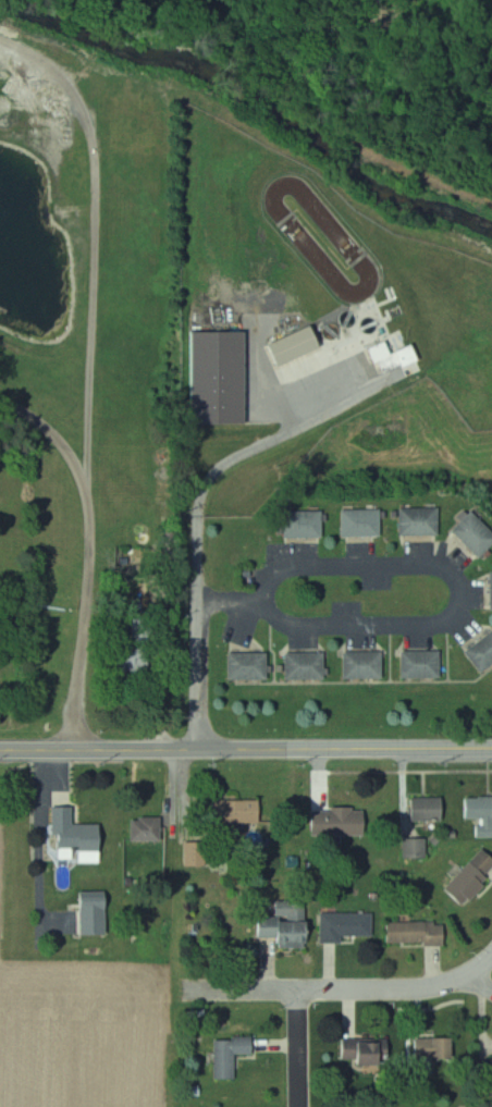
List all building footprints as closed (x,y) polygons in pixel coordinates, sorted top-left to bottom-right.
[(273,345),(283,367),(326,348),(316,326),(273,345)] [(403,508),(403,535),(442,535),(442,508),(403,508)] [(344,537),(384,537),(384,509),(344,509),(344,537)] [(287,538),(326,538),(326,510),(287,510),(287,538)] [(491,549),(491,528),(474,511),(455,530),(483,558),(491,549)] [(491,668),(491,636),(469,649),(483,673),(491,668)] [(444,651),(405,651),(405,678),(444,678),(444,651)] [(386,652),(347,652),(347,679),(386,679),(386,652)] [(289,653),(289,680),(327,680),(327,653),(289,653)] [(270,654),(231,654),(231,681),(270,681),(270,654)] [(477,796),(477,837),(491,837),(491,796),(477,796)] [(261,823),(261,800),(217,800),(217,823),(261,823)] [(104,862),(105,825),(76,825),(76,807),(55,806),(55,836),(60,836),(60,850),(82,850),(82,862),(104,862)] [(370,834),(370,806),(330,806),(330,834),(370,834)] [(134,818),(134,841),(164,841),(164,818),(134,818)] [(187,865),(210,865),(210,842),(187,842),(187,865)] [(464,904),(491,876),(491,853),(487,848),(447,887),(464,904)] [(110,896),(83,896),(83,934),(110,934),(110,896)] [(262,917),(262,937),(282,936),(282,948),(311,947),(310,901),(279,902),(279,916),(262,917)] [(323,913),(323,940),(375,940),(375,913),(323,913)] [(390,921),(390,944),(447,944),(447,921),(390,921)] [(217,1037),(217,1079),(238,1079),(238,1054),(256,1054),(256,1037),(217,1037)] [(418,1059),(456,1059),(456,1037),(418,1037),(418,1059)] [(344,1063),(391,1063),(391,1039),(344,1039),(344,1063)]
